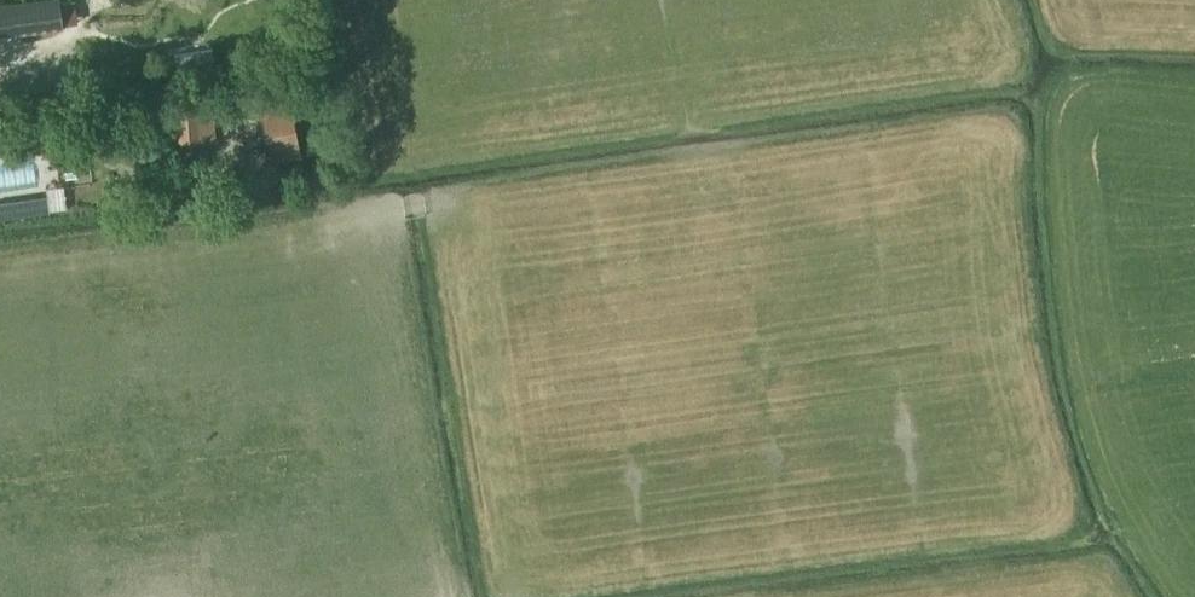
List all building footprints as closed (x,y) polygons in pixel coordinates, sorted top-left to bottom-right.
[(62,28),(58,0),(18,0),(0,2),(0,36),(62,28)] [(213,49),(175,55),(178,74),(216,68),(213,49)] [(261,119),(292,113),(288,95),(257,101),(261,119)] [(179,146),(200,144),(216,143),(213,98),(196,100),(175,101),(179,146)] [(266,147),(297,141),(292,113),(261,119),(266,147)] [(42,186),(41,161),(0,163),(0,188),(42,186)]
